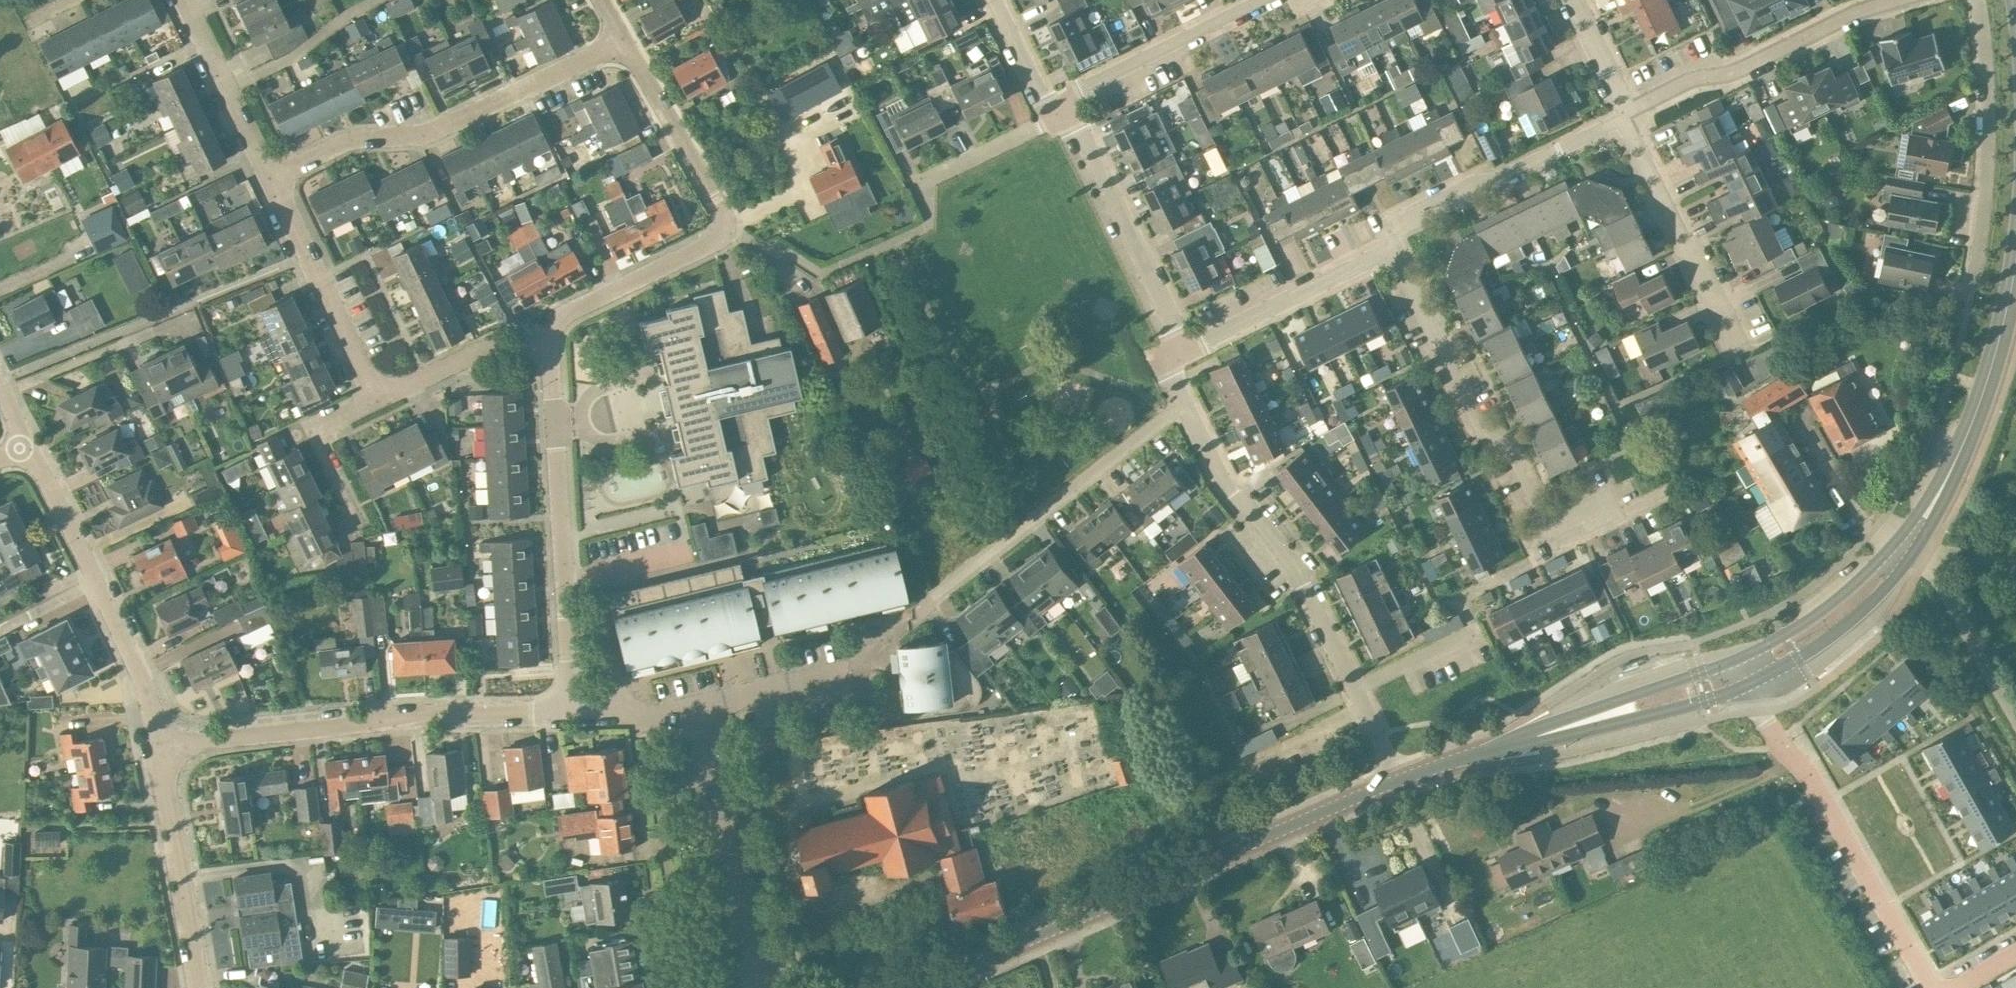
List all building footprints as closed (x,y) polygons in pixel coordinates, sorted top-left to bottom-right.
[(161,26),(148,0),(127,0),(118,5),(136,39),(161,26)] [(156,9),(159,8),(164,20),(170,17),(162,0),(151,0),(156,9)] [(242,1),(236,3),(247,24),(280,8),(276,0),(242,0),(242,1)] [(403,13),(415,7),(411,0),(397,0),(403,13)] [(501,12),(526,0),(495,0),(501,12)] [(514,14),(504,19),(508,27),(517,22),(524,37),(515,42),(516,45),(563,23),(552,0),(515,17),(514,14)] [(644,23),(641,24),(649,38),(651,37),(654,43),(688,24),(676,2),(679,0),(661,0),(665,7),(642,20),(644,23)] [(815,10),(829,4),(827,0),(810,0),(815,10)] [(861,7),(868,21),(896,14),(902,25),(903,24),(950,1),(950,0),(875,0),(873,1),(861,7)] [(1092,27),(1082,8),(1089,4),(1087,0),(1071,0),(1061,5),(1066,15),(1050,23),(1060,43),(1092,27)] [(1153,15),(1164,10),(1166,15),(1175,10),(1170,0),(1146,0),(1153,15)] [(1185,6),(1182,1),(1184,0),(1170,0),(1175,10),(1185,6)] [(1405,27),(1392,0),(1379,0),(1380,1),(1370,6),(1386,37),(1405,27)] [(1416,0),(1392,0),(1405,27),(1419,20),(1426,33),(1443,25),(1431,0),(1421,0),(1417,2),(1416,0)] [(1485,13),(1498,7),(1505,22),(1541,4),(1539,0),(1479,0),(1485,13)] [(1669,3),(1668,0),(1629,0),(1619,5),(1624,14),(1635,8),(1640,18),(1669,3)] [(1724,21),(1738,14),(1747,32),(1752,30),(1754,34),(1769,27),(1767,23),(1778,17),(1770,0),(1714,0),(1724,21)] [(1778,17),(1789,13),(1791,17),(1805,10),(1803,5),(1809,3),(1807,0),(1770,0),(1778,17)] [(950,1),(903,24),(914,45),(912,46),(911,46),(916,56),(942,43),(938,34),(942,32),(961,22),(950,1)] [(1682,29),(1678,22),(1669,3),(1640,18),(1649,36),(1667,28),(1670,35),(1682,29)] [(1541,16),(1537,7),(1541,4),(1505,22),(1514,41),(1550,23),(1546,14),(1541,16)] [(110,52),(136,39),(118,5),(93,18),(110,52)] [(1386,37),(1370,6),(1361,10),(1358,6),(1349,10),(1367,47),(1386,37)] [(286,21),(280,8),(247,24),(257,46),(266,41),(271,52),(306,35),(297,16),(286,21)] [(1373,59),(1367,47),(1349,10),(1339,15),(1341,20),(1331,25),(1339,41),(1328,46),(1342,75),(1373,59)] [(1451,29),(1464,23),(1458,10),(1445,16),(1451,29)] [(362,17),(354,21),(361,35),(362,35),(369,31),(362,17)] [(489,67),(482,53),(481,52),(494,46),(481,17),(466,24),(472,37),(450,47),(465,78),(474,74),(475,76),(476,76),(476,77),(489,71),(487,68),(489,67)] [(85,65),(110,52),(93,18),(67,31),(85,65)] [(354,21),(345,26),(352,40),(353,40),(361,35),(354,21)] [(1091,65),(1113,54),(1109,44),(1115,42),(1105,21),(1092,27),(1060,43),(1070,62),(1086,54),(1091,65)] [(563,23),(516,45),(518,50),(528,45),(537,64),(574,46),(563,23)] [(1516,78),(1529,72),(1545,64),(1539,53),(1555,45),(1550,34),(1555,32),(1550,23),(1514,41),(1502,46),(1510,63),(1509,64),(1516,78)] [(1141,24),(1128,30),(1132,38),(1145,32),(1141,24)] [(1320,40),(1311,24),(1301,29),(1299,26),(1289,31),(1292,36),(1282,40),(1297,72),(1317,62),(1319,67),(1330,62),(1320,40)] [(59,78),(85,65),(67,31),(42,44),(59,78)] [(1913,41),(1910,31),(1882,39),(1885,49),(1881,50),(1891,83),(1923,73),(1925,78),(1942,73),(1940,68),(1945,66),(1935,34),(1913,41)] [(1463,54),(1477,47),(1472,37),(1458,44),(1463,54)] [(731,38),(709,50),(674,69),(688,97),(711,85),(714,90),(727,83),(726,82),(728,80),(729,80),(728,75),(728,70),(727,66),(726,61),(724,56),(737,49),(731,38)] [(450,47),(447,39),(423,50),(422,48),(409,54),(422,81),(435,75),(442,89),(443,88),(445,92),(457,87),(455,83),(465,78),(450,47)] [(1297,72),(1282,40),(1272,45),(1269,41),(1260,45),(1278,82),(1297,72)] [(839,41),(832,44),(839,57),(846,54),(839,41)] [(512,43),(504,47),(508,56),(516,52),(512,43)] [(407,74),(394,45),(378,53),(376,47),(366,52),(382,85),(407,74)] [(1278,82),(1260,45),(1259,46),(1262,50),(1252,55),(1250,50),(1241,55),(1258,91),(1278,82)] [(1870,49),(1859,54),(1863,63),(1866,70),(1877,65),(1870,49)] [(155,51),(144,56),(147,63),(148,64),(159,58),(155,51)] [(360,103),(364,102),(361,95),(382,85),(366,52),(360,55),(362,60),(344,69),(360,103)] [(985,57),(965,66),(970,76),(986,108),(1005,98),(998,82),(1008,77),(997,55),(987,59),(985,57)] [(1239,101),(1258,91),(1241,55),(1231,60),(1233,64),(1224,69),(1239,101)] [(313,64),(309,56),(298,61),(302,70),(313,64)] [(1863,63),(1852,68),(1858,83),(1870,78),(1866,70),(1863,63)] [(126,64),(118,68),(122,76),(130,72),(126,64)] [(1408,82),(1420,76),(1415,66),(1403,72),(1408,82)] [(1835,77),(1830,66),(1815,73),(1813,69),(1806,72),(1825,113),(1839,106),(1843,109),(1861,101),(1847,71),(1835,77)] [(828,67),(770,98),(780,118),(839,87),(828,67)] [(951,85),(941,67),(931,72),(937,84),(956,122),(966,117),(986,108),(970,76),(951,85)] [(182,69),(154,82),(161,96),(155,98),(159,107),(193,91),(182,69)] [(336,115),(360,103),(344,69),(319,81),(336,115)] [(1239,101),(1224,69),(1213,74),(1211,69),(1201,74),(1206,85),(1195,90),(1210,121),(1222,115),(1219,110),(1239,101)] [(1403,72),(1390,78),(1395,88),(1408,82),(1403,72)] [(1535,84),(1529,72),(1516,78),(1504,84),(1519,116),(1565,93),(1560,84),(1556,87),(1550,76),(1535,84)] [(1792,132),(1810,124),(1810,120),(1825,113),(1806,72),(1800,75),(1800,79),(1786,86),(1791,97),(1778,102),(1792,132)] [(266,92),(274,88),(269,79),(261,82),(266,92)] [(1463,102),(1477,95),(1469,79),(1456,86),(1463,102)] [(311,127),(336,115),(319,81),(294,93),(311,127)] [(1403,106),(1423,96),(1416,82),(1396,92),(1397,94),(1403,106)] [(926,137),(956,122),(937,84),(926,89),(929,96),(910,105),(926,137)] [(581,98),(569,104),(574,114),(582,132),(584,131),(630,109),(619,86),(619,85),(583,101),(581,98)] [(1565,93),(1519,116),(1529,135),(1538,130),(1538,131),(1570,116),(1564,105),(1569,103),(1581,97),(1576,88),(1565,93)] [(193,91),(159,107),(163,116),(169,114),(176,127),(204,114),(193,91)] [(286,139),(311,127),(294,93),(269,105),(286,139)] [(1192,94),(1179,99),(1188,121),(1201,115),(1192,94)] [(1343,95),(1326,103),(1332,115),(1349,107),(1343,95)] [(1682,155),(1727,133),(1718,114),(1724,110),(1719,99),(1697,110),(1702,121),(1686,129),(1691,139),(1678,145),(1682,155)] [(1126,113),(1131,123),(1115,131),(1125,150),(1167,130),(1158,110),(1153,112),(1148,102),(1126,112),(1126,113)] [(569,104),(557,109),(562,120),(574,114),(569,104)] [(906,147),(926,137),(910,105),(890,115),(887,109),(877,114),(888,135),(897,152),(906,147)] [(1447,145),(1448,145),(1465,136),(1453,111),(1441,117),(1436,107),(1430,110),(1447,145)] [(1897,165),(1895,177),(1918,181),(1920,169),(1944,174),(1950,141),(1947,140),(1942,140),(1945,125),(1950,122),(1953,121),(1946,107),(1920,119),(1914,122),(1912,134),(1911,134),(1905,167),(1897,165)] [(584,131),(582,132),(584,136),(586,135),(594,132),(602,151),(605,149),(641,132),(630,109),(584,131)] [(1452,152),(1448,145),(1447,145),(1430,110),(1423,113),(1422,112),(1409,118),(1414,130),(1430,162),(1452,152)] [(0,128),(0,130),(5,142),(45,125),(39,111),(0,128)] [(533,113),(510,124),(511,125),(533,171),(537,169),(532,159),(551,150),(534,114),(533,113)] [(204,114),(176,127),(182,141),(177,144),(181,153),(214,137),(204,114)] [(1765,115),(1754,120),(1760,131),(1770,126),(1765,115)] [(1201,116),(1190,121),(1196,132),(1206,126),(1201,116)] [(743,117),(733,123),(749,150),(760,143),(743,117)] [(1314,127),(1310,119),(1299,124),(1303,133),(1314,127)] [(52,168),(79,154),(61,121),(35,135),(52,168)] [(104,122),(89,130),(94,139),(108,131),(104,122)] [(510,124),(487,135),(488,136),(510,181),(513,180),(509,170),(524,163),(529,173),(533,171),(511,125),(510,124)] [(1402,136),(1397,126),(1390,129),(1411,172),(1430,162),(1414,130),(1402,136)] [(1290,129),(1289,129),(1280,134),(1284,142),(1295,137),(1291,129),(1290,129)] [(1392,181),(1411,172),(1390,129),(1382,134),(1387,144),(1376,149),(1392,181)] [(1150,162),(1155,173),(1177,162),(1172,152),(1177,149),(1167,130),(1125,150),(1134,170),(1150,162)] [(1491,158),(1503,152),(1491,130),(1480,135),(1491,158)] [(108,131),(94,139),(98,147),(113,140),(108,131)] [(1736,152),(1727,133),(1682,155),(1687,165),(1700,159),(1705,168),(1699,171),(1749,146),(1736,152)] [(1272,148),(1284,142),(1280,134),(1268,139),(1272,148)] [(1775,134),(1764,139),(1769,150),(1780,145),(1775,134)] [(35,135),(8,149),(25,182),(52,168),(35,135)] [(487,135),(465,146),(465,147),(487,192),(491,190),(486,180),(501,174),(506,183),(510,181),(488,136),(487,135)] [(214,137),(181,153),(185,162),(191,159),(197,173),(225,160),(214,137)] [(83,138),(77,141),(82,151),(89,148),(83,138)] [(846,192),(861,185),(850,160),(848,161),(838,138),(821,146),(831,169),(810,178),(821,203),(824,202),(829,214),(851,203),(846,192)] [(626,172),(653,160),(645,143),(618,155),(626,172)] [(465,146),(442,156),(442,158),(459,193),(456,195),(461,204),(468,201),(464,191),(478,184),(483,194),(487,192),(465,147),(465,146)] [(1352,149),(1369,184),(1387,175),(1375,150),(1363,156),(1358,146),(1352,149)] [(1727,181),(1759,166),(1749,146),(1699,171),(1703,181),(1709,178),(1710,178),(1723,172),(1727,181)] [(1352,192),(1369,184),(1352,149),(1346,152),(1351,161),(1351,162),(1339,167),(1343,176),(1351,192),(1352,192)] [(560,158),(564,166),(572,163),(568,154),(560,158)] [(1785,155),(1778,158),(1781,166),(1788,162),(1785,155)] [(421,160),(394,172),(395,174),(411,208),(438,196),(421,161),(421,160)] [(1186,195),(1192,192),(1177,162),(1155,173),(1146,177),(1152,187),(1144,191),(1154,211),(1186,195)] [(557,165),(546,169),(550,178),(561,174),(557,165)] [(1723,207),(1768,185),(1759,166),(1727,181),(1732,190),(1719,197),(1723,207)] [(126,167),(112,174),(116,183),(131,176),(126,167)] [(1317,176),(1338,218),(1360,208),(1352,192),(1351,192),(1343,176),(1339,167),(1326,174),(1325,172),(1317,176)] [(361,170),(335,183),(336,184),(353,219),(378,207),(379,207),(368,185),(362,172),(361,170)] [(394,172),(368,185),(379,207),(385,221),(411,208),(395,174),(394,172)] [(213,195),(237,183),(232,173),(208,185),(213,195)] [(1794,173),(1783,178),(1788,189),(1799,183),(1794,173)] [(131,176),(116,183),(121,192),(135,185),(131,176)] [(1319,228),(1338,218),(1317,176),(1298,186),(1303,196),(1319,228)] [(1887,176),(1883,199),(1890,200),(1886,222),(1936,231),(1937,225),(1941,225),(1943,211),(1939,210),(1941,199),(1922,196),(1924,182),(1918,181),(1895,177),(1887,176)] [(1604,221),(1631,208),(1622,189),(1588,177),(1569,186),(1582,214),(1583,215),(1602,222),(1604,221)] [(617,180),(605,185),(612,200),(624,194),(617,180)] [(1564,236),(1571,233),(1566,221),(1582,214),(1569,186),(1566,180),(1542,191),(1564,236)] [(335,183),(309,195),(310,197),(326,231),(353,219),(336,184),(335,183)] [(200,201),(213,195),(208,185),(196,191),(200,201)] [(1723,207),(1711,213),(1715,223),(1728,216),(1741,210),(1745,219),(1746,220),(1765,210),(1777,204),(1768,185),(1723,207)] [(128,212),(146,203),(138,187),(120,196),(128,212)] [(112,191),(101,196),(104,204),(116,199),(112,191)] [(1564,236),(1542,191),(1520,202),(1536,236),(1551,229),(1557,240),(1564,236)] [(639,192),(625,198),(637,223),(636,224),(646,244),(678,230),(676,226),(680,224),(681,224),(675,212),(671,214),(664,200),(664,199),(646,207),(639,192)] [(1294,231),(1298,238),(1319,228),(1303,196),(1290,202),(1285,192),(1278,195),(1296,230),(1294,231)] [(628,226),(604,237),(614,259),(646,244),(636,224),(637,223),(625,198),(624,194),(612,200),(613,202),(605,205),(614,225),(625,220),(628,226)] [(1195,214),(1186,195),(1154,211),(1163,230),(1180,222),(1185,233),(1207,222),(1208,222),(1202,211),(1195,214)] [(1272,199),(1277,209),(1264,215),(1277,240),(1294,231),(1296,230),(1278,195),(1272,199)] [(1825,198),(1824,204),(1828,209),(1834,210),(1839,206),(1839,200),(1836,195),(1830,195),(1825,198)] [(168,216),(183,209),(178,199),(163,206),(168,216)] [(580,222),(591,217),(583,199),(571,204),(580,222)] [(1519,258),(1526,255),(1521,244),(1536,236),(1520,202),(1497,213),(1519,258)] [(446,203),(435,208),(441,220),(452,215),(446,203)] [(155,223),(168,216),(163,206),(150,212),(155,223)] [(461,224),(473,219),(468,207),(456,212),(461,224)] [(1604,250),(1643,232),(1631,208),(1604,221),(1611,236),(1600,242),(1604,250)] [(112,210),(83,223),(96,253),(126,240),(112,210)] [(1729,251),(1774,230),(1765,210),(1733,226),(1737,235),(1724,241),(1729,251)] [(1519,258),(1497,213),(1474,224),(1477,231),(1491,260),(1491,259),(1491,258),(1506,251),(1512,262),(1519,258)] [(218,232),(206,237),(218,263),(220,269),(243,257),(228,227),(223,214),(212,220),(218,232)] [(243,257),(266,246),(261,235),(260,234),(251,215),(229,226),(228,227),(243,257)] [(481,252),(494,244),(478,218),(465,226),(481,252)] [(1850,244),(1854,223),(1833,218),(1829,240),(1850,244)] [(413,219),(403,224),(406,230),(417,225),(413,219)] [(1209,226),(1207,222),(1185,233),(1175,238),(1180,248),(1173,251),(1183,271),(1215,255),(1227,249),(1217,229),(1216,229),(1213,224),(1209,226)] [(549,253),(541,239),(542,238),(533,223),(521,229),(553,290),(584,273),(573,253),(572,253),(566,243),(549,253)] [(1256,223),(1248,227),(1253,237),(1261,233),(1256,223)] [(522,307),(553,290),(521,229),(509,236),(525,265),(506,276),(512,286),(511,287),(522,307)] [(1774,230),(1729,251),(1734,261),(1747,255),(1752,265),(1770,256),(1775,267),(1776,268),(1797,258),(1799,257),(1798,256),(1793,245),(1784,249),(1774,230)] [(1455,293),(1482,280),(1484,279),(1491,260),(1477,231),(1458,240),(1446,274),(1455,293)] [(196,274),(218,263),(206,237),(204,232),(181,243),(196,274)] [(1654,255),(1643,232),(1604,250),(1608,258),(1619,253),(1626,268),(1654,255)] [(1927,285),(1933,255),(1906,250),(1909,238),(1885,233),(1880,256),(1885,258),(1881,279),(1899,283),(1899,279),(1927,285)] [(181,243),(177,234),(169,238),(173,247),(159,254),(159,256),(151,260),(158,275),(167,271),(173,285),(196,274),(181,243)] [(354,254),(366,249),(360,236),(348,241),(354,254)] [(455,255),(470,247),(465,238),(451,246),(455,255)] [(427,259),(420,244),(392,257),(403,280),(436,264),(432,256),(427,259)] [(460,263),(474,255),(470,247),(455,255),(460,263)] [(1803,271),(1775,285),(1789,313),(1829,293),(1823,279),(1832,272),(1819,247),(1799,257),(1797,258),(1803,271)] [(132,249),(112,259),(120,276),(141,266),(132,249)] [(1225,275),(1215,255),(1183,271),(1193,291),(1209,283),(1210,282),(1214,293),(1237,282),(1232,272),(1225,275)] [(1556,264),(1560,272),(1570,267),(1564,255),(1556,264)] [(414,303),(442,290),(435,275),(440,273),(436,264),(403,280),(414,303)] [(1641,283),(1634,270),(1611,281),(1623,304),(1640,295),(1648,312),(1675,299),(1662,272),(1641,283)] [(1552,279),(1542,284),(1547,295),(1557,290),(1552,279)] [(1490,296),(1482,280),(1455,293),(1466,317),(1505,298),(1501,290),(1490,296)] [(875,313),(861,281),(828,296),(848,340),(885,323),(880,311),(875,313)] [(479,299),(494,291),(489,282),(475,290),(479,299)] [(706,479),(707,485),(736,478),(737,485),(767,478),(762,455),(775,452),(767,417),(795,410),(792,397),(800,395),(790,347),(782,349),(779,337),(751,344),(742,309),(729,312),(723,289),(693,296),(695,303),(666,310),(667,316),(638,322),(646,353),(659,350),(662,361),(656,363),(659,375),(665,374),(667,382),(663,382),(672,421),(676,420),(677,428),(672,429),(675,442),(680,441),(683,451),(670,455),(677,485),(706,479)] [(54,290),(43,296),(13,311),(11,312),(16,323),(19,322),(25,334),(55,319),(54,317),(65,312),(65,311),(64,309),(54,290)] [(449,304),(442,290),(414,303),(425,326),(458,310),(454,302),(449,304)] [(248,302),(254,314),(260,311),(271,334),(302,319),(291,296),(277,303),(271,291),(267,293),(248,302)] [(484,307),(498,300),(494,291),(479,299),(484,307)] [(817,297),(799,304),(825,365),(843,358),(817,297)] [(90,298),(70,308),(84,335),(104,325),(90,298)] [(1504,325),(1498,312),(1509,306),(1505,298),(1466,317),(1478,340),(1484,337),(1511,324),(1511,322),(1504,325)] [(1365,339),(1384,330),(1369,299),(1350,308),(1365,339)] [(1347,348),(1365,339),(1350,308),(1331,317),(1347,348)] [(436,349),(464,336),(457,321),(462,318),(458,310),(425,326),(436,349)] [(1328,357),(1347,348),(1331,317),(1313,326),(1328,357)] [(271,334),(259,339),(270,362),(282,357),(312,342),(302,319),(271,334)] [(1664,336),(1658,320),(1633,331),(1651,370),(1700,348),(1690,324),(1664,336)] [(1518,337),(1511,324),(1484,337),(1495,359),(1533,340),(1529,332),(1518,337)] [(1313,326),(1294,335),(1310,367),(1328,357),(1313,326)] [(1596,330),(1588,338),(1595,346),(1603,339),(1596,330)] [(204,335),(195,339),(204,358),(211,354),(204,335)] [(1274,351),(1282,347),(1278,337),(1269,342),(1274,351)] [(1505,382),(1533,368),(1526,354),(1537,348),(1533,340),(1495,359),(1505,382)] [(292,379),(323,365),(312,342),(282,357),(292,379)] [(168,352),(163,354),(186,402),(219,386),(207,361),(195,367),(184,344),(180,346),(175,344),(169,347),(168,352)] [(1607,345),(1595,351),(1602,365),(1614,359),(1607,345)] [(1407,347),(1396,352),(1402,364),(1413,359),(1407,347)] [(235,351),(220,358),(223,366),(229,381),(240,376),(242,375),(235,361),(239,359),(235,351)] [(153,387),(141,393),(153,418),(186,402),(163,354),(158,356),(154,355),(148,357),(147,362),(142,364),(153,387)] [(1219,389),(1250,373),(1241,355),(1210,370),(1219,389)] [(1853,359),(1807,380),(1813,394),(1809,396),(1841,453),(1876,433),(1878,436),(1887,431),(1875,406),(1873,407),(1854,374),(1859,371),(1853,359)] [(1384,376),(1393,372),(1389,363),(1380,368),(1384,376)] [(1731,364),(1716,373),(1729,395),(1744,386),(1731,364)] [(292,380),(282,384),(287,396),(292,394),(298,391),(303,401),(296,404),(302,416),(325,406),(320,394),(327,391),(334,388),(323,365),(292,379),(292,380)] [(1375,381),(1384,376),(1380,368),(1370,372),(1375,381)] [(1540,383),(1533,368),(1505,382),(1516,404),(1555,386),(1551,377),(1540,383)] [(1294,369),(1285,374),(1290,383),(1299,379),(1294,369)] [(1745,462),(1789,436),(1775,411),(1806,393),(1792,370),(1771,382),(1775,388),(1746,405),(1759,427),(1734,442),(1745,462)] [(1228,407),(1260,392),(1250,373),(1219,389),(1228,407)] [(1426,391),(1417,373),(1385,388),(1394,407),(1426,391)] [(240,376),(229,381),(235,396),(246,391),(240,376)] [(1297,397),(1305,393),(1299,379),(1290,383),(1297,397)] [(1352,381),(1342,386),(1346,394),(1347,394),(1356,390),(1352,381)] [(91,428),(123,413),(114,394),(113,394),(110,387),(108,384),(104,383),(101,383),(97,385),(95,386),(91,388),(86,387),(75,392),(73,397),(59,404),(61,407),(60,412),(63,420),(67,421),(70,426),(86,418),(91,428)] [(1342,386),(1333,391),(1337,399),(1338,399),(1346,394),(1342,386)] [(1527,427),(1555,414),(1548,399),(1559,394),(1555,386),(1516,404),(1527,427)] [(1435,410),(1426,391),(1394,407),(1403,425),(1435,410)] [(1269,410),(1260,392),(1228,407),(1237,426),(1269,410)] [(130,396),(129,400),(132,407),(141,402),(136,393),(130,396)] [(484,426),(523,423),(521,393),(482,395),(484,426)] [(1306,415),(1314,411),(1310,402),(1301,406),(1306,415)] [(1352,417),(1360,413),(1356,404),(1347,408),(1352,417)] [(1285,421),(1278,408),(1270,412),(1269,410),(1237,426),(1246,444),(1278,429),(1276,426),(1285,421)] [(1444,429),(1435,410),(1403,425),(1412,444),(1444,429)] [(1310,425),(1319,421),(1314,411),(1306,415),(1310,425)] [(1562,428),(1555,414),(1527,427),(1538,449),(1577,431),(1573,423),(1562,428)] [(1338,424),(1335,426),(1340,437),(1345,445),(1356,439),(1346,420),(1338,424)] [(424,440),(416,423),(389,436),(406,472),(432,459),(436,466),(447,461),(435,434),(424,440)] [(486,456),(525,454),(523,423),(484,426),(486,456)] [(249,440),(260,436),(255,424),(244,428),(249,440)] [(1255,463),(1287,447),(1278,429),(1246,444),(1255,463)] [(1453,447),(1444,429),(1412,444),(1421,462),(1453,447)] [(97,439),(80,447),(82,451),(81,455),(84,463),(88,464),(91,469),(113,458),(119,468),(144,456),(134,438),(123,443),(116,430),(111,432),(107,431),(98,436),(97,439)] [(1374,441),(1369,431),(1360,435),(1365,445),(1374,441)] [(1550,473),(1559,468),(1577,460),(1570,445),(1581,439),(1577,431),(1538,449),(1550,473)] [(159,433),(143,441),(148,452),(165,444),(159,433)] [(275,434),(256,443),(266,463),(277,486),(308,471),(296,448),(285,453),(275,434)] [(372,497),(383,492),(380,485),(406,472),(389,436),(361,449),(369,465),(358,470),(372,497)] [(1756,481),(1800,454),(1789,436),(1745,462),(1756,481)] [(174,441),(166,445),(178,470),(186,466),(174,441)] [(1365,445),(1370,454),(1378,450),(1374,441),(1365,445)] [(1421,462),(1430,481),(1462,466),(1453,447),(1421,462)] [(166,448),(154,454),(158,461),(164,463),(171,459),(166,448)] [(1290,486),(1317,465),(1305,449),(1277,470),(1290,486)] [(1356,463),(1365,459),(1360,449),(1352,453),(1356,463)] [(487,487),(527,485),(525,454),(486,456),(487,487)] [(1768,499),(1811,473),(1800,454),(1756,481),(1768,499)] [(1163,458),(1146,471),(1168,500),(1185,486),(1190,492),(1199,485),(1176,456),(1167,463),(1163,458)] [(244,459),(222,470),(227,481),(250,471),(244,459)] [(924,459),(902,469),(909,484),(931,474),(924,459)] [(1361,472),(1370,468),(1365,459),(1356,463),(1361,472)] [(1302,503),(1330,481),(1317,465),(1290,486),(1302,503)] [(1392,477),(1387,468),(1378,472),(1383,482),(1392,477)] [(140,471),(108,487),(117,505),(110,508),(111,512),(110,514),(114,522),(117,523),(118,526),(143,514),(162,505),(151,481),(146,484),(140,471)] [(314,497),(319,494),(308,471),(277,486),(288,508),(283,510),(283,511),(313,496),(314,497)] [(1129,485),(1120,492),(1146,526),(1155,519),(1151,513),(1168,500),(1146,471),(1129,485)] [(1785,529),(1829,502),(1811,473),(1768,499),(1785,529)] [(1383,482),(1387,491),(1396,487),(1392,477),(1383,482)] [(221,481),(213,485),(219,498),(227,494),(221,481)] [(1315,519),(1343,498),(1330,481),(1302,503),(1315,519)] [(1447,515),(1478,500),(1469,481),(1438,496),(1447,515)] [(489,519),(528,516),(527,485),(487,487),(489,519)] [(1375,500),(1383,496),(1379,486),(1370,491),(1375,500)] [(1697,510),(1712,502),(1704,487),(1689,495),(1697,510)] [(242,492),(235,495),(240,504),(249,499),(246,493),(242,492)] [(1111,499),(1093,512),(1114,541),(1132,527),(1137,533),(1146,526),(1120,492),(1111,499)] [(325,519),(314,497),(313,496),(283,511),(294,534),(325,519)] [(1379,509),(1388,505),(1383,496),(1375,500),(1379,509)] [(1327,535),(1355,514),(1343,498),(1315,519),(1327,535)] [(1456,533),(1487,518),(1478,500),(1447,515),(1456,533)] [(11,501),(0,507),(0,517),(1,518),(0,519),(0,549),(5,547),(4,546),(28,535),(17,511),(16,511),(11,501)] [(1216,520),(1225,513),(1217,504),(1209,511),(1216,520)] [(432,520),(441,516),(435,506),(427,510),(432,520)] [(202,507),(170,522),(176,535),(208,520),(202,507)] [(250,527),(261,522),(254,508),(243,513),(250,527)] [(472,517),(483,516),(482,508),(472,509),(472,517)] [(775,508),(758,512),(761,527),(778,523),(775,508)] [(421,511),(409,514),(411,526),(424,524),(421,511)] [(1075,526),(1067,533),(1093,567),(1102,560),(1098,553),(1114,541),(1093,512),(1075,526)] [(1340,552),(1368,530),(1355,514),(1327,535),(1340,552)] [(231,518),(214,526),(223,544),(217,547),(224,562),(246,552),(231,518)] [(1465,552),(1496,537),(1487,518),(1456,533),(1465,552)] [(1685,526),(1681,518),(1661,528),(1666,536),(1677,559),(1678,559),(1695,550),(1697,554),(1709,548),(1695,521),(1685,526)] [(294,534),(306,557),(319,550),(326,563),(342,555),(325,519),(294,534)] [(1638,536),(1646,532),(1641,520),(1632,524),(1638,536)] [(1417,530),(1413,521),(1404,525),(1409,535),(1417,530)] [(257,541),(268,536),(261,522),(250,527),(257,541)] [(704,522),(690,526),(699,561),(736,552),(731,531),(708,537),(704,522)] [(1718,550),(1738,538),(1729,524),(1708,535),(1718,550)] [(1409,535),(1413,544),(1422,540),(1417,530),(1409,535)] [(1392,550),(1405,543),(1399,531),(1386,538),(1392,550)] [(1644,586),(1663,576),(1648,545),(1652,543),(1646,532),(1638,536),(1644,547),(1630,554),(1641,577),(1640,577),(1644,586)] [(34,576),(42,572),(36,559),(39,558),(28,535),(4,546),(5,547),(1,548),(13,572),(0,578),(0,593),(34,576)] [(1666,536),(1652,543),(1648,545),(1663,576),(1682,567),(1678,559),(1677,559),(1666,536)] [(1474,571),(1505,555),(1496,537),(1465,552),(1474,571)] [(186,571),(170,538),(132,556),(145,582),(169,571),(172,578),(186,571)] [(354,567),(367,566),(364,541),(351,542),(354,567)] [(532,571),(530,541),(479,544),(480,554),(491,553),(493,574),(532,571)] [(1167,550),(1165,551),(1173,561),(1185,551),(1178,541),(1176,543),(1167,550)] [(1219,558),(1206,541),(1178,563),(1191,579),(1219,558)] [(1613,595),(1625,590),(1623,586),(1640,577),(1641,577),(1630,554),(1626,545),(1606,555),(1611,563),(1600,568),(1613,595)] [(1059,598),(1076,585),(1047,547),(1029,561),(1059,598)] [(905,599),(893,548),(764,579),(762,572),(743,577),(739,561),(603,595),(615,648),(622,646),(627,667),(757,635),(755,625),(772,620),(775,631),(905,599)] [(1559,567),(1569,562),(1565,554),(1555,559),(1559,567)] [(1386,576),(1376,556),(1333,577),(1343,597),(1386,576)] [(1231,574),(1219,558),(1191,579),(1204,595),(1231,574)] [(1436,567),(1431,558),(1422,562),(1427,571),(1436,567)] [(1551,571),(1559,567),(1555,559),(1547,563),(1551,571)] [(1039,628),(1048,620),(1041,612),(1059,598),(1029,561),(1012,574),(1031,599),(1022,606),(1039,628)] [(1725,569),(1737,592),(1749,586),(1741,570),(1742,569),(1738,562),(1725,569)] [(461,564),(430,567),(432,589),(463,586),(461,564)] [(1427,571),(1432,581),(1440,576),(1436,567),(1427,571)] [(1579,607),(1597,598),(1582,567),(1564,576),(1579,607)] [(495,604),(534,602),(532,571),(493,574),(495,604)] [(1523,585),(1532,580),(1528,572),(1519,576),(1523,585)] [(1244,590),(1231,574),(1204,595),(1216,612),(1244,590)] [(1396,595),(1386,576),(1343,597),(1353,616),(1396,595)] [(1519,576),(1510,581),(1514,589),(1523,585),(1519,576)] [(1560,616),(1579,607),(1564,576),(1545,585),(1560,616)] [(1418,585),(1411,589),(1413,594),(1420,590),(1418,585)] [(1542,625),(1560,616),(1545,585),(1527,594),(1542,625)] [(201,587),(201,586),(157,606),(170,635),(199,622),(194,610),(210,603),(202,586),(201,587)] [(1013,613),(994,588),(976,602),(1005,639),(1023,626),(1030,635),(1039,628),(1022,606),(1013,613)] [(421,603),(418,589),(404,592),(407,606),(421,603)] [(1216,612),(1229,628),(1257,607),(1244,590),(1216,612)] [(1486,603),(1495,599),(1491,590),(1482,594),(1486,603)] [(1164,601),(1158,593),(1150,599),(1156,607),(1164,601)] [(374,634),(388,632),(383,594),(369,595),(374,634)] [(1523,634),(1542,625),(1527,594),(1508,603),(1523,634)] [(354,597),(359,636),(374,634),(369,595),(354,597)] [(1405,615),(1396,595),(1353,616),(1362,636),(1405,615)] [(245,613),(238,599),(213,611),(220,625),(239,617),(238,617),(245,614),(245,613)] [(1156,607),(1162,615),(1170,610),(1164,601),(1156,607)] [(496,635),(536,633),(534,602),(495,604),(496,635)] [(985,669),(995,661),(988,653),(1005,639),(976,602),(958,615),(977,640),(969,647),(985,669)] [(1114,632),(1125,624),(1109,602),(1098,610),(1114,632)] [(1505,643),(1523,634),(1508,603),(1490,612),(1505,643)] [(245,613),(245,614),(238,617),(239,617),(245,633),(271,621),(264,605),(245,613)] [(433,606),(420,607),(424,670),(453,668),(451,638),(434,639),(434,627),(433,606)] [(410,629),(411,641),(393,642),(394,671),(424,670),(420,607),(409,608),(410,629)] [(1459,613),(1450,617),(1455,628),(1464,624),(1459,613)] [(1362,636),(1372,656),(1373,655),(1375,659),(1396,649),(1394,645),(1415,635),(1405,615),(1362,636)] [(1450,617),(1441,621),(1446,633),(1455,628),(1450,617)] [(44,663),(82,644),(77,633),(73,632),(66,618),(18,642),(26,657),(37,651),(44,663)] [(1286,638),(1277,618),(1234,639),(1243,659),(1286,638)] [(1441,621),(1432,626),(1437,637),(1446,633),(1441,621)] [(482,623),(470,624),(470,633),(483,632),(482,623)] [(1604,623),(1591,629),(1597,643),(1610,637),(1604,623)] [(1189,634),(1183,625),(1175,631),(1181,639),(1189,634)] [(1432,626),(1423,630),(1428,642),(1437,637),(1432,626)] [(14,645),(8,633),(0,637),(0,653),(14,645)] [(498,666),(538,663),(536,633),(496,635),(498,666)] [(1181,639),(1187,648),(1195,642),(1189,634),(1181,639)] [(224,641),(182,661),(195,689),(237,670),(233,660),(247,654),(245,650),(239,636),(225,643),(224,641)] [(361,645),(336,648),(335,636),(314,638),(315,653),(321,652),(321,653),(323,675),(350,672),(351,675),(365,673),(363,657),(362,645),(361,645)] [(1243,659),(1253,678),(1296,657),(1286,638),(1243,659)] [(955,711),(946,640),(900,646),(907,706),(935,702),(937,713),(955,711)] [(948,649),(947,640),(946,640),(955,711),(965,710),(968,709),(969,709),(972,707),(974,706),(976,704),(978,703),(979,701),(980,699),(981,698),(981,696),(982,694),(982,692),(982,689),(982,687),(982,685),(982,684),(981,682),(980,680),(979,678),(978,677),(977,675),(985,669),(969,647),(960,654),(955,648),(948,649)] [(44,663),(36,667),(41,679),(49,675),(57,690),(93,672),(86,658),(88,655),(82,644),(44,663)] [(1552,652),(1542,657),(1546,665),(1556,660),(1552,652)] [(1253,678),(1262,698),(1305,677),(1296,657),(1253,678)] [(1905,660),(1883,679),(1909,710),(1909,709),(1932,691),(1936,696),(1942,691),(1934,682),(1928,687),(1905,660)] [(1221,672),(1211,677),(1218,692),(1228,687),(1221,672)] [(1262,698),(1272,718),(1293,708),(1294,712),(1316,701),(1314,697),(1315,697),(1305,677),(1262,698)] [(1909,710),(1883,679),(1861,697),(1887,728),(1903,714),(1912,724),(1918,719),(1910,710),(1909,709),(1909,710)] [(11,702),(0,680),(0,703),(11,702)] [(1096,682),(1090,686),(1097,696),(1103,692),(1096,682)] [(1228,711),(1241,705),(1233,687),(1220,693),(1228,711)] [(1887,728),(1861,697),(1838,716),(1864,747),(1865,746),(1881,733),(1889,742),(1895,737),(1888,728),(1887,728)] [(1865,746),(1864,747),(1838,716),(1816,735),(1842,766),(1859,751),(1867,761),(1873,756),(1866,747),(1865,746)] [(1239,733),(1246,730),(1242,720),(1234,724),(1239,733)] [(1970,721),(1924,747),(1938,773),(1974,753),(1963,734),(1974,728),(1970,721)] [(1273,727),(1264,731),(1270,742),(1278,738),(1273,727)] [(108,765),(102,736),(77,741),(75,731),(60,734),(65,757),(75,755),(78,771),(108,765)] [(1264,731),(1255,735),(1261,746),(1270,742),(1264,731)] [(1255,735),(1246,740),(1252,750),(1261,746),(1255,735)] [(1246,740),(1237,744),(1242,755),(1252,750),(1246,740)] [(485,817),(514,814),(512,789),(545,785),(539,742),(503,747),(509,786),(482,790),(485,817)] [(590,800),(600,798),(621,795),(627,794),(620,747),(566,755),(571,790),(588,787),(590,800)] [(433,794),(418,796),(421,824),(437,822),(454,820),(451,793),(466,791),(461,749),(428,753),(433,794)] [(1996,766),(1985,772),(1974,753),(1938,773),(1953,798),(1988,778),(1989,778),(1999,772),(1996,766)] [(384,754),(356,758),(359,787),(358,787),(359,795),(360,801),(389,798),(399,797),(399,790),(406,789),(404,765),(386,767),(384,754)] [(1122,784),(1135,779),(1128,755),(1114,760),(1122,784)] [(356,758),(327,761),(332,809),(347,807),(346,796),(359,795),(358,787),(359,787),(356,758)] [(78,771),(81,786),(71,788),(76,811),(90,808),(88,798),(113,793),(108,765),(78,771)] [(289,790),(286,770),(245,776),(245,775),(220,778),(228,832),(253,828),(248,796),(289,790)] [(1988,778),(1953,798),(1967,824),(2002,803),(1991,784),(2002,778),(1999,772),(1989,778),(1988,778)] [(962,849),(941,773),(914,780),(913,779),(868,791),(872,808),(814,824),(811,814),(806,810),(800,812),(795,819),(812,880),(836,874),(834,868),(885,854),(890,872),(935,859),(934,858),(942,856),(941,854),(962,849)] [(316,786),(295,788),(299,820),(319,818),(316,786)] [(574,834),(575,841),(591,839),(593,853),(602,852),(635,847),(629,811),(624,812),(621,795),(600,798),(603,815),(597,816),(596,809),(571,812),(574,834)] [(387,822),(414,819),(412,801),(385,804),(387,822)] [(1967,824),(1982,849),(2015,829),(2015,821),(2013,822),(2002,803),(1967,824)] [(1521,846),(1498,856),(1512,887),(1583,855),(1590,872),(1610,863),(1601,842),(1603,841),(1591,814),(1551,831),(1546,820),(1516,833),(1521,846)] [(339,818),(319,821),(324,853),(344,850),(339,818)] [(36,844),(60,844),(60,832),(36,832),(36,844)] [(20,872),(21,841),(5,841),(4,872),(20,872)] [(1005,910),(997,879),(984,882),(974,845),(962,849),(941,854),(942,856),(951,890),(948,891),(956,923),(1005,910)] [(1626,872),(1653,861),(1648,850),(1622,862),(1626,872)] [(428,858),(427,865),(432,870),(438,870),(443,866),(444,859),(439,854),(433,854),(428,858)] [(1998,878),(2015,910),(2015,859),(2014,855),(2007,859),(2013,870),(2001,876),(1998,878)] [(1422,864),(1399,875),(1420,919),(1443,908),(1439,901),(1441,900),(1436,888),(1434,889),(1422,864)] [(2015,910),(1998,878),(2001,876),(1995,866),(1988,869),(1994,880),(1982,887),(1979,889),(1997,921),(2015,910)] [(19,889),(19,872),(6,872),(6,888),(19,889)] [(270,872),(235,877),(238,905),(240,905),(241,907),(238,908),(238,907),(237,907),(238,916),(239,916),(239,915),(242,915),(242,918),(240,918),(244,945),(246,945),(249,967),(254,966),(254,967),(281,963),(281,966),(303,963),(291,881),(271,884),(270,872)] [(1399,875),(1375,886),(1382,901),(1387,913),(1395,930),(1396,930),(1420,919),(1399,875)] [(572,876),(542,881),(544,890),(561,887),(573,886),(572,876)] [(1960,900),(1978,932),(1997,921),(1979,889),(1982,887),(1976,876),(1969,880),(1976,891),(1963,898),(1960,900)] [(587,922),(629,916),(623,878),(581,884),(587,922)] [(384,884),(369,885),(370,899),(385,898),(384,884)] [(1941,911),(1959,943),(1978,932),(1960,900),(1963,898),(1957,887),(1951,891),(1957,902),(1945,909),(1941,911)] [(398,899),(398,908),(416,909),(417,897),(398,899)] [(1940,953),(1959,943),(1941,911),(1945,909),(1938,898),(1932,901),(1938,912),(1922,922),(1940,953)] [(1295,945),(1330,929),(1316,900),(1275,919),(1273,915),(1253,924),(1268,957),(1269,956),(1272,962),(1274,966),(1277,968),(1281,970),(1286,970),(1290,969),(1294,966),(1296,963),(1298,959),(1298,955),(1297,950),(1295,945)] [(1372,906),(1356,913),(1377,957),(1392,949),(1372,906)] [(422,910),(420,929),(435,930),(436,911),(422,910)] [(1344,925),(1342,929),(1346,936),(1350,937),(1351,940),(1362,934),(1354,917),(1343,923),(1344,925)] [(1480,943),(1468,918),(1450,926),(1461,952),(1480,943)] [(105,966),(127,967),(126,987),(154,987),(155,956),(127,955),(127,957),(105,956),(106,947),(85,946),(86,925),(70,924),(67,987),(104,987),(105,966)] [(470,936),(444,936),(444,976),(471,976),(470,936)] [(630,938),(592,945),(593,954),(585,955),(588,971),(585,971),(589,987),(641,987),(640,979),(637,979),(630,938)] [(556,941),(541,944),(533,945),(540,981),(530,983),(531,987),(564,987),(556,941)] [(1163,968),(1165,971),(1172,987),(1208,987),(1223,981),(1225,985),(1243,977),(1232,952),(1215,959),(1208,944),(1190,952),(1179,956),(1181,960),(1163,968)] [(368,973),(344,968),(340,987),(365,987),(368,973)] [(1144,970),(1135,975),(1134,973),(1098,987),(1152,987),(1144,970)]
